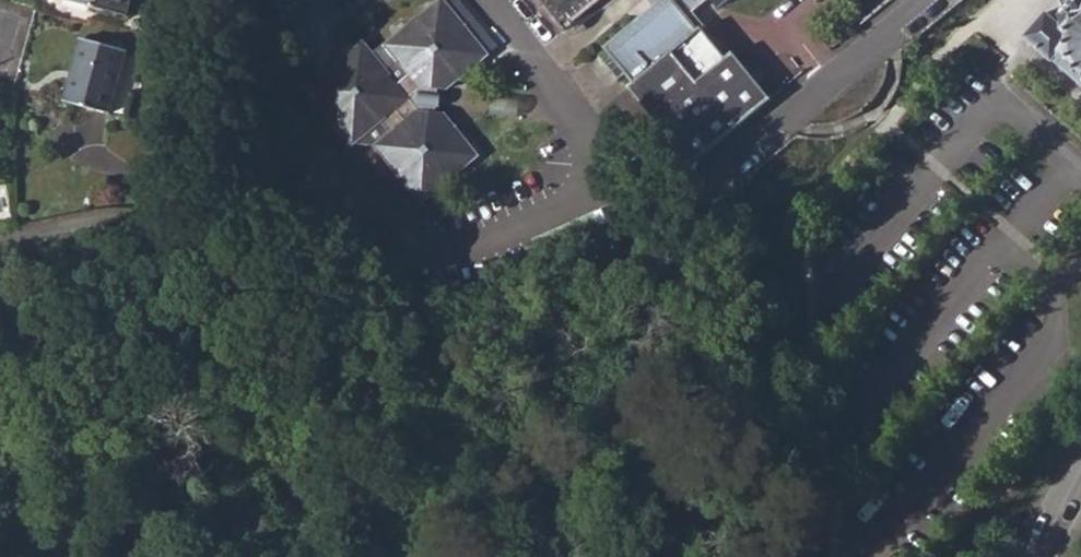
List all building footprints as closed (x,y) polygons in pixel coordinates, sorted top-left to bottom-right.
[(124,17),(129,0),(69,0),(69,1),(124,17)] [(377,144),(421,200),(477,154),(459,131),(441,109),(435,109),(435,103),(440,103),(441,93),(437,92),(437,86),(446,86),(487,53),(444,0),(438,0),(387,42),(373,52),(363,40),(335,63),(307,85),(353,141),(377,144)] [(560,30),(595,0),(537,0),(560,30)] [(731,130),(767,100),(730,55),(724,61),(697,29),(703,24),(693,12),(684,0),(659,0),(640,15),(670,52),(731,130)] [(693,12),(709,0),(684,0),(693,12)] [(1021,34),(1080,86),(1080,0),(1065,0),(1066,5),(1060,5),(1051,16),(1043,10),(1021,34)] [(731,130),(670,52),(640,15),(622,30),(603,46),(610,56),(603,62),(619,82),(626,74),(632,81),(625,88),(689,165),(731,130)] [(64,102),(108,115),(125,51),(82,39),(64,102)]
